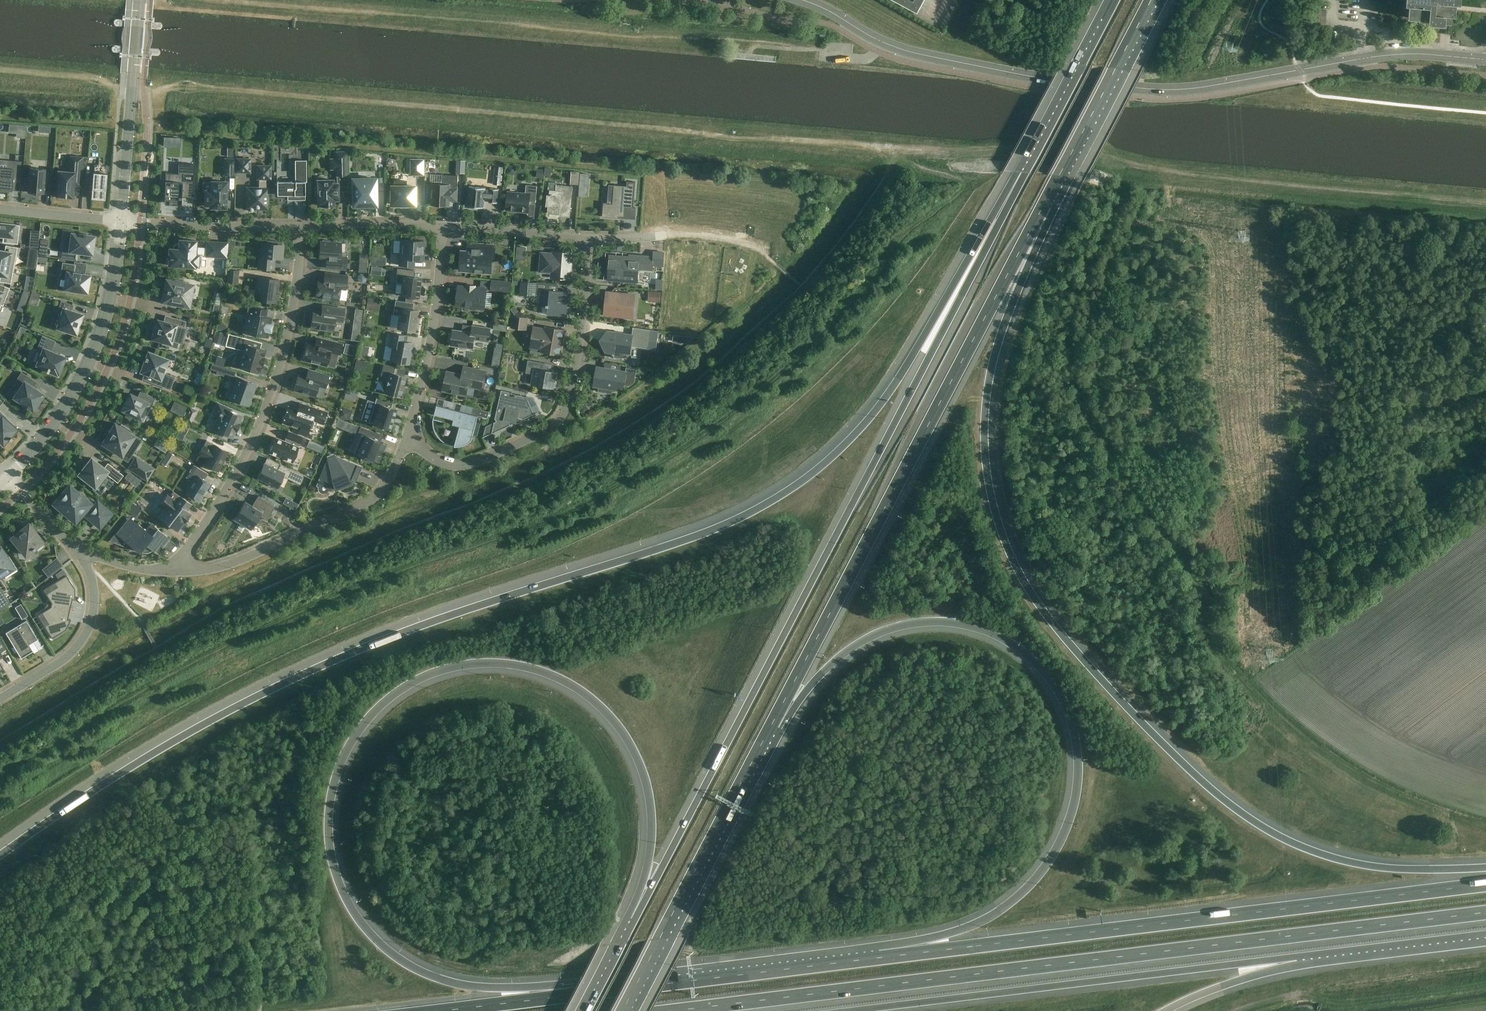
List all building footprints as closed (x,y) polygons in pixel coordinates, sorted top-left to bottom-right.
[(1443,22),(1444,14),(1452,14),(1454,15),(1455,10),(1456,1),(1459,2),(1459,0),(1411,0),(1411,2),(1406,1),(1406,3),(1411,3),(1411,10),(1413,11),(1413,15),(1409,15),(1409,16),(1429,18),(1429,21),(1443,22)] [(336,158),(329,158),(330,170),(336,170),(337,176),(347,175),(346,151),(336,152),(336,158)] [(234,175),(234,159),(224,159),(224,174),(234,175)] [(237,171),(249,172),(250,159),(237,159),(237,171)] [(6,168),(0,167),(0,190),(12,191),(12,183),(20,183),(22,161),(7,160),(6,168)] [(306,160),(295,160),(295,181),(277,181),(277,195),(294,195),(294,199),(305,199),(305,182),(306,182),(306,160)] [(423,174),(423,160),(412,160),(412,174),(423,174)] [(56,196),(59,196),(60,198),(63,198),(65,197),(73,198),(75,180),(81,181),(82,165),(69,164),(69,171),(58,170),(56,196)] [(93,172),(91,198),(105,199),(107,173),(107,165),(94,164),(93,172)] [(166,174),(164,204),(181,205),(181,198),(194,199),(194,182),(182,181),(183,175),(195,176),(195,165),(179,165),(179,174),(166,174)] [(247,188),(247,208),(267,208),(267,188),(266,188),(266,178),(270,179),(270,166),(257,166),(257,178),(259,178),(259,188),(247,188)] [(495,166),(494,184),(501,185),(503,166),(495,166)] [(30,168),(29,179),(28,179),(27,189),(29,189),(28,192),(42,193),(43,191),(49,191),(51,174),(44,173),(44,169),(30,168)] [(572,171),(571,183),(578,184),(579,172),(572,171)] [(431,205),(446,205),(449,205),(449,200),(457,201),(458,175),(442,175),(442,182),(430,181),(430,191),(432,191),(431,205)] [(376,205),(375,182),(375,178),(352,178),(353,205),(376,205)] [(322,206),(333,206),(333,199),(338,199),(337,183),(333,183),(333,180),(317,180),(317,187),(315,187),(315,196),(318,196),(318,205),(322,205),(322,206)] [(203,191),(205,191),(205,205),(211,205),(211,207),(226,208),(226,182),(211,181),(211,182),(203,182),(203,191)] [(393,186),(393,195),(391,195),(391,203),(393,203),(393,204),(416,204),(416,186),(407,186),(407,181),(395,181),(395,186),(393,186)] [(633,206),(635,182),(627,181),(627,186),(613,185),(613,190),(612,204),(607,203),(607,202),(603,202),(602,217),(619,218),(619,217),(624,217),(625,208),(635,209),(636,208),(633,208),(633,206)] [(508,192),(506,210),(529,212),(530,201),(536,202),(537,186),(526,185),(525,193),(508,192)] [(548,195),(547,206),(549,206),(548,213),(559,214),(559,213),(562,213),(562,216),(569,216),(572,186),(557,185),(556,191),(550,190),(550,195),(548,195)] [(499,189),(469,186),(469,187),(470,187),(468,205),(467,205),(467,206),(484,207),(483,207),(484,199),(490,200),(490,201),(489,201),(489,202),(497,203),(498,202),(497,202),(498,189),(499,189)] [(19,225),(0,223),(0,236),(6,236),(5,242),(17,244),(19,225)] [(76,259),(77,252),(92,254),(93,247),(94,247),(95,243),(94,243),(95,236),(86,235),(86,234),(83,233),(83,234),(72,233),(70,246),(62,245),(61,256),(67,256),(67,258),(76,259)] [(166,258),(166,263),(168,264),(168,265),(195,267),(195,252),(206,253),(206,256),(227,257),(228,243),(207,241),(206,248),(196,248),(196,241),(180,240),(179,249),(169,248),(169,257),(166,258)] [(275,257),(282,258),(283,244),(277,244),(277,241),(267,240),(267,243),(262,243),(261,256),(259,256),(258,268),(274,269),(275,257)] [(340,252),(341,243),(330,242),(330,240),(323,240),(322,242),(320,242),(319,259),(326,259),(326,267),(346,269),(347,252),(340,252)] [(416,255),(423,256),(424,241),(401,240),(399,265),(414,266),(414,259),(416,259),(416,255)] [(491,273),(492,257),(494,257),(495,245),(468,243),(468,251),(461,250),(460,270),(491,273)] [(14,265),(17,247),(5,245),(4,251),(0,250),(0,263),(14,265)] [(365,246),(351,247),(352,259),(365,259),(365,246)] [(552,277),(570,279),(571,268),(572,261),(571,261),(572,253),(554,251),(554,254),(542,253),(540,271),(552,272),(552,277)] [(653,270),(654,257),(629,255),(629,257),(609,255),(607,280),(637,282),(638,269),(653,270)] [(76,293),(76,290),(87,292),(89,275),(80,274),(81,272),(74,271),(75,264),(62,262),(60,275),(66,276),(64,288),(66,288),(66,291),(76,293)] [(14,265),(0,263),(0,282),(11,284),(14,265)] [(402,283),(401,296),(419,298),(421,278),(414,277),(414,270),(397,268),(395,283),(402,283)] [(228,269),(227,281),(237,282),(239,270),(228,269)] [(347,276),(332,274),(325,273),(324,281),(318,280),(315,296),(338,300),(338,299),(346,300),(348,290),(345,289),(347,276)] [(256,300),(276,302),(278,292),(276,291),(276,288),(277,288),(279,279),(259,277),(256,300)] [(167,295),(165,295),(163,303),(176,306),(176,304),(189,306),(190,299),(189,299),(191,284),(183,282),(184,280),(175,279),(174,281),(166,279),(164,292),(167,293),(167,295)] [(492,280),(491,289),(509,291),(510,282),(492,280)] [(536,289),(536,282),(521,281),(520,294),(535,295),(535,294),(538,295),(537,305),(548,306),(547,314),(566,316),(569,292),(539,288),(539,289),(536,289)] [(1,304),(1,305),(3,306),(10,288),(0,284),(0,304),(1,304)] [(466,287),(459,286),(458,295),(456,295),(455,302),(457,302),(457,305),(476,307),(476,310),(479,311),(481,311),(484,311),(486,289),(474,288),(475,286),(466,285),(466,287)] [(661,291),(649,291),(648,301),(660,302),(661,291)] [(604,314),(627,316),(633,317),(635,295),(606,292),(605,300),(607,300),(606,305),(605,305),(604,314)] [(397,328),(415,331),(418,310),(412,309),(413,303),(395,300),(393,314),(399,315),(397,328)] [(62,313),(57,327),(76,334),(82,314),(71,311),(73,305),(61,301),(57,311),(62,313)] [(254,334),(267,337),(269,331),(271,331),(272,324),(270,324),(272,318),(266,316),(267,309),(249,306),(247,313),(249,314),(248,322),(245,322),(243,334),(253,336),(254,334)] [(344,309),(331,307),(322,306),(321,313),(313,311),(313,313),(311,312),(310,320),(312,320),(311,327),(333,330),(334,320),(342,321),(344,309)] [(528,317),(513,315),(511,328),(526,330),(528,317)] [(186,321),(175,318),(173,324),(158,320),(153,338),(163,341),(162,344),(170,346),(171,340),(181,343),(186,328),(184,327),(186,321)] [(489,341),(490,328),(473,326),(472,332),(453,329),(453,334),(451,334),(450,340),(452,341),(451,345),(459,346),(459,348),(466,349),(466,347),(473,348),(474,339),(489,341)] [(534,327),(531,340),(530,346),(542,348),(542,351),(559,354),(564,330),(546,327),(546,329),(534,327)] [(633,327),(633,328),(636,328),(635,335),(607,331),(604,335),(604,336),(601,340),(603,344),(602,344),(604,349),(609,350),(609,356),(617,357),(618,351),(630,353),(631,346),(649,349),(651,330),(633,327)] [(393,347),(391,361),(409,364),(412,343),(406,341),(407,336),(392,333),(390,346),(393,347)] [(228,334),(226,345),(244,350),(239,366),(259,372),(261,364),(262,364),(264,358),(263,357),(265,350),(246,344),(248,338),(228,334)] [(56,341),(44,336),(38,350),(42,352),(37,365),(48,370),(47,371),(49,372),(50,371),(59,374),(63,364),(61,363),(64,357),(52,352),(56,341)] [(342,344),(328,340),(316,338),(315,345),(307,343),(302,359),(327,365),(329,356),(336,356),(337,353),(340,354),(342,344)] [(145,360),(141,371),(155,377),(153,383),(170,389),(174,377),(163,372),(168,359),(148,352),(146,357),(145,357),(144,359),(145,360)] [(492,357),(491,366),(499,367),(500,359),(492,357)] [(528,360),(526,373),(534,374),(533,384),(554,388),(557,372),(542,369),(543,362),(528,360)] [(216,364),(214,370),(231,376),(233,370),(216,364)] [(395,367),(384,364),(381,375),(389,377),(385,393),(400,397),(406,376),(394,373),(395,367)] [(625,371),(597,366),(593,386),(599,387),(598,391),(612,393),(612,389),(617,390),(624,385),(629,386),(634,382),(637,369),(626,367),(625,371)] [(447,372),(443,389),(466,394),(468,386),(482,388),(485,371),(464,367),(462,375),(447,372)] [(329,376),(315,372),(308,370),(306,377),(298,375),(294,389),(315,396),(318,386),(325,388),(329,376)] [(20,388),(14,397),(27,406),(26,406),(29,408),(30,407),(33,409),(37,403),(39,404),(44,397),(42,395),(43,394),(33,388),(36,382),(22,372),(14,384),(20,388)] [(237,377),(230,398),(248,405),(256,384),(237,377)] [(483,437),(492,433),(510,425),(510,424),(511,421),(516,422),(517,417),(522,418),(522,419),(534,413),(526,396),(511,393),(511,392),(501,390),(495,419),(496,421),(494,422),(486,426),(483,437)] [(125,401),(121,410),(126,412),(141,419),(146,410),(148,411),(155,398),(141,391),(137,397),(130,393),(126,402),(125,401)] [(377,396),(369,422),(373,423),(373,424),(390,430),(397,409),(389,406),(390,400),(377,396)] [(214,430),(227,436),(233,438),(243,416),(231,411),(232,409),(218,403),(214,412),(220,415),(214,430)] [(474,407),(472,414),(437,404),(434,414),(454,419),(453,424),(460,426),(455,446),(458,446),(460,445),(462,445),(464,445),(465,444),(467,443),(469,442),(470,441),(472,440),(478,415),(488,418),(490,411),(474,407)] [(323,424),(327,412),(308,405),(305,412),(288,406),(282,423),(300,429),(299,433),(307,436),(312,421),(323,424)] [(191,406),(188,417),(193,419),(197,408),(191,406)] [(3,447),(10,439),(11,439),(12,437),(10,435),(16,429),(5,419),(7,417),(0,411),(0,444),(3,447)] [(342,429),(345,421),(338,418),(335,426),(342,429)] [(102,443),(122,456),(127,459),(134,449),(140,439),(135,436),(130,432),(131,430),(121,424),(120,426),(115,423),(110,431),(107,429),(104,434),(107,435),(102,443)] [(360,434),(356,442),(353,451),(378,462),(386,444),(380,441),(383,435),(360,427),(358,433),(360,434)] [(284,441),(276,438),(270,452),(292,462),(302,436),(288,431),(284,441)] [(205,464),(217,471),(227,451),(206,440),(199,454),(207,459),(205,464)] [(328,458),(317,485),(319,486),(318,488),(319,490),(320,492),(322,493),(325,492),(326,491),(328,490),(329,490),(332,484),(337,482),(340,489),(348,486),(347,483),(351,481),(352,478),(356,479),(361,467),(334,456),(328,458)] [(153,468),(136,457),(129,468),(146,479),(153,468)] [(117,482),(123,475),(108,463),(104,467),(91,458),(87,464),(86,464),(83,468),(79,474),(95,487),(99,481),(101,483),(105,477),(103,476),(106,473),(117,482)] [(301,484),(305,475),(269,458),(266,464),(264,463),(257,478),(277,487),(284,473),(290,476),(289,478),(301,484)] [(208,473),(193,465),(189,471),(196,475),(185,493),(199,501),(210,483),(204,480),(208,473)] [(61,509),(75,521),(84,511),(87,514),(86,515),(100,527),(111,514),(97,502),(95,504),(83,494),(81,495),(69,485),(59,497),(56,495),(50,503),(59,512),(61,509)] [(165,507),(158,516),(177,530),(184,522),(190,515),(189,514),(190,513),(186,510),(191,503),(173,491),(169,496),(167,495),(160,503),(165,507)] [(245,502),(234,519),(251,529),(259,516),(266,520),(275,506),(258,496),(251,506),(245,502)] [(127,510),(133,515),(136,514),(140,509),(133,503),(127,510)] [(146,530),(129,517),(116,533),(118,535),(116,542),(108,540),(130,548),(130,547),(131,545),(139,551),(141,549),(142,550),(144,551),(148,550),(150,549),(151,548),(154,550),(159,544),(162,546),(162,545),(168,538),(169,538),(151,524),(146,530)] [(47,544),(47,543),(44,539),(44,538),(37,530),(35,531),(29,524),(24,528),(23,527),(16,533),(17,534),(11,538),(25,555),(33,548),(33,549),(35,548),(34,546),(43,539),(47,544)] [(3,574),(3,573),(14,566),(16,569),(17,569),(9,556),(7,557),(0,546),(0,576),(3,574)] [(63,565),(57,558),(43,569),(48,576),(63,565)] [(51,603),(51,605),(70,609),(72,599),(75,600),(75,588),(66,575),(54,582),(57,587),(46,594),(51,603)] [(10,604),(0,588),(0,610),(10,604)] [(22,619),(28,615),(21,603),(15,607),(22,619)] [(49,623),(44,626),(52,638),(65,630),(71,620),(70,619),(68,619),(70,609),(51,605),(51,607),(42,612),(49,623)] [(16,626),(5,632),(21,658),(33,651),(29,644),(38,639),(26,620),(16,626)]
